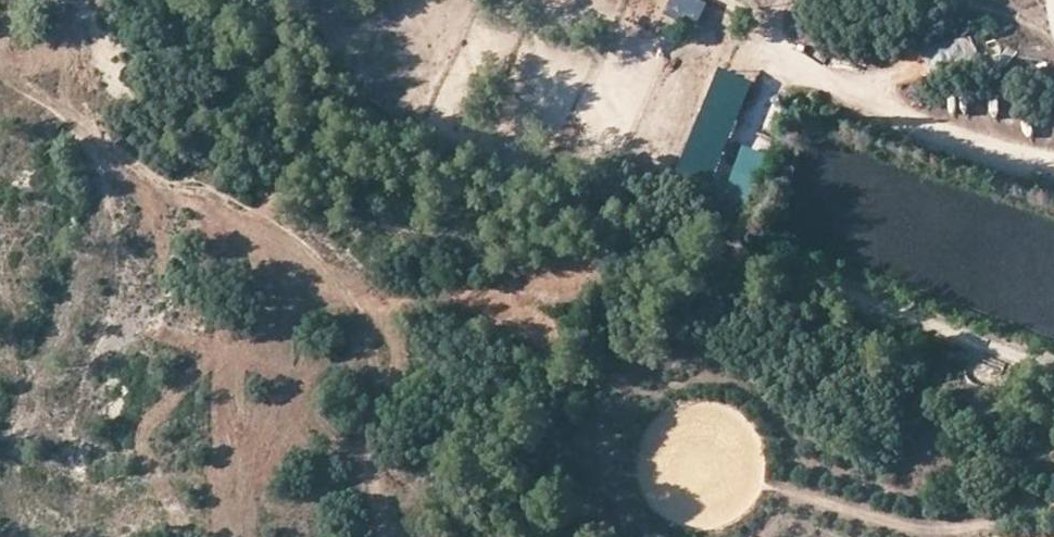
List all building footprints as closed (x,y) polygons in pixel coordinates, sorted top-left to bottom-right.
[(669,4),(700,17),(706,5),(696,0),(671,0),(669,4)] [(932,73),(977,59),(970,38),(925,52),(932,73)] [(751,78),(716,65),(675,176),(710,189),(751,78)]
